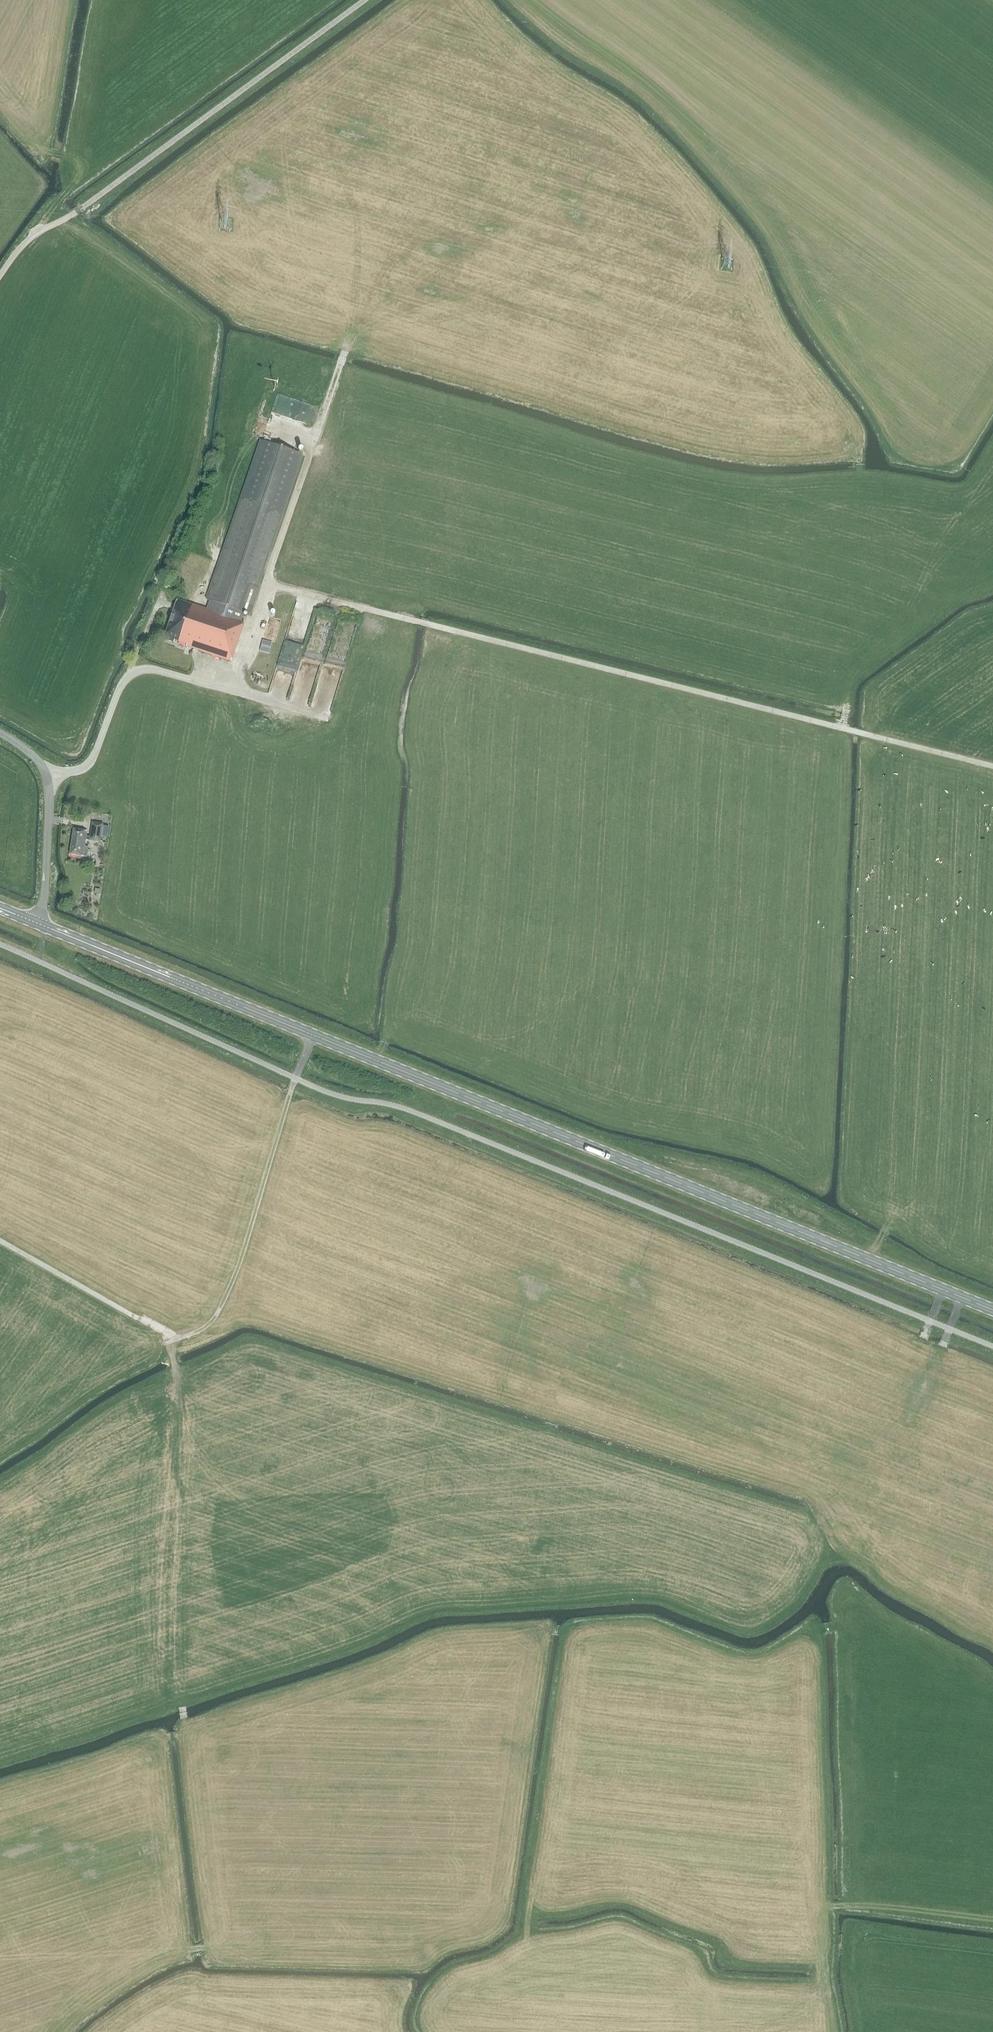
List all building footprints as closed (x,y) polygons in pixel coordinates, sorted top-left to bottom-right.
[(247,614),(281,513),(301,454),(262,441),(253,468),(207,600),(209,601),(206,610),(177,600),(163,639),(174,642),(174,640),(186,645),(186,646),(231,661),(244,622),(241,621),(243,613),(247,614)] [(262,651),(272,652),(274,641),(264,640),(262,651)] [(69,855),(83,857),(83,856),(87,857),(88,847),(84,847),(85,840),(100,842),(101,837),(102,825),(92,823),(90,837),(86,836),(87,832),(73,830),(69,855)]
